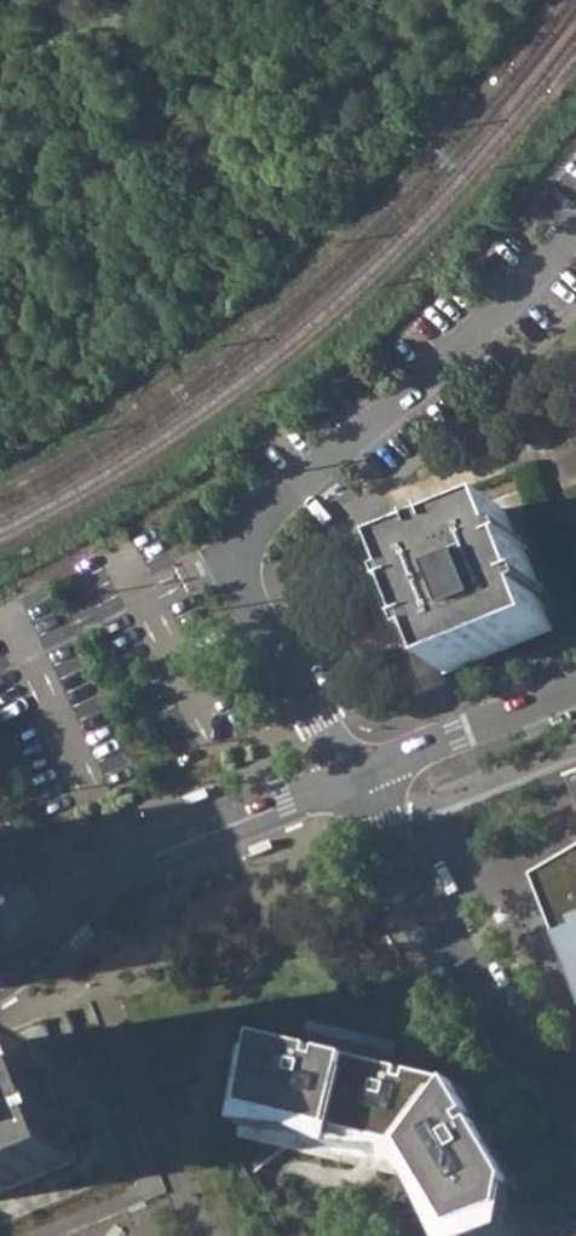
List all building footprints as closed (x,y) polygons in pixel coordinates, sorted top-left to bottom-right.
[(500,511),(393,553),(406,585),(399,588),(403,599),(408,597),(422,631),(417,633),(421,643),(429,640),(441,669),(549,627),(537,597),(544,595),(539,583),(535,585),(523,554),(527,552),(521,538),(513,542),(500,511)] [(186,794),(190,803),(211,795),(208,786),(186,794)] [(252,847),(256,856),(277,848),(274,839),(252,847)] [(536,893),(575,995),(575,872),(536,893)] [(401,1037),(310,1016),(309,1028),(398,1050),(401,1037)] [(244,1132),(421,1175),(450,1235),(493,1235),(508,1231),(517,1183),(459,1085),(261,1036),(244,1132)] [(0,1051),(0,1188),(75,1158),(63,1127),(70,1124),(66,1113),(62,1114),(49,1083),(54,1082),(47,1067),(40,1070),(28,1040),(0,1051)]
